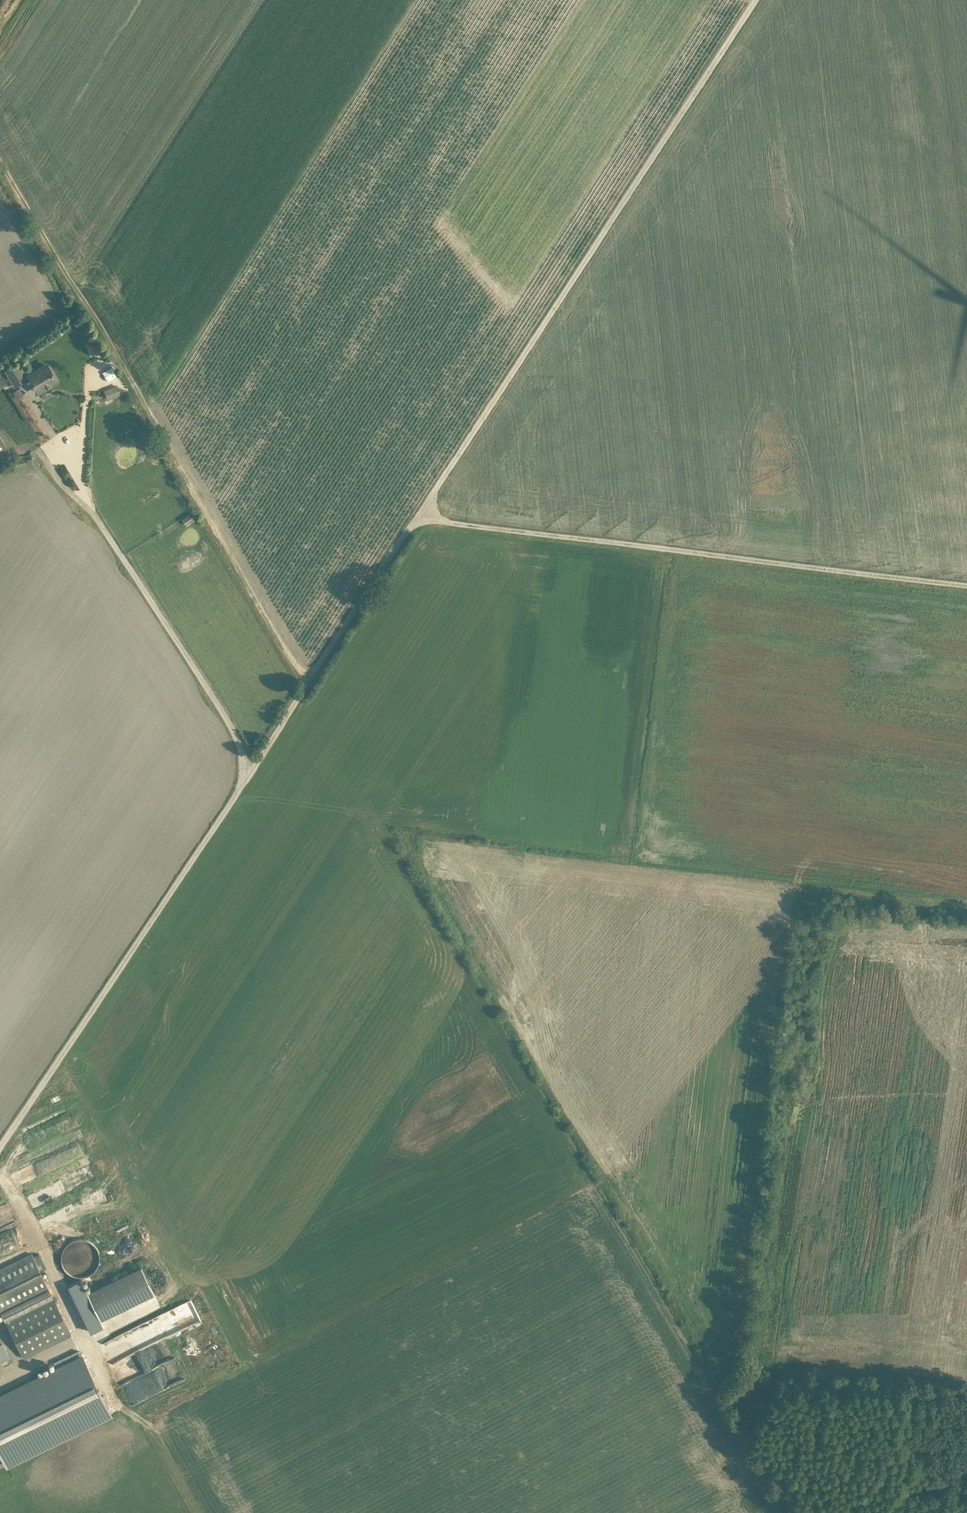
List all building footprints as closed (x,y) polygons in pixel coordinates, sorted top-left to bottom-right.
[(15,386),(28,379),(19,363),(7,370),(15,386)] [(57,380),(55,375),(48,364),(29,375),(38,391),(57,380)] [(105,389),(109,399),(113,397),(120,394),(117,384),(105,389)] [(15,397),(16,398),(17,398),(23,394),(20,388),(19,387),(17,389),(12,391),(15,397)] [(185,523),(196,519),(193,511),(182,515),(185,523)] [(66,1249),(63,1254),(61,1260),(61,1266),(63,1271),(67,1276),(72,1279),(77,1281),(83,1281),(89,1279),(94,1276),(97,1271),(99,1265),(99,1259),(97,1253),(93,1249),(88,1245),(83,1244),(77,1244),(71,1246),(66,1249)] [(10,1329),(24,1356),(71,1332),(58,1306),(49,1288),(40,1269),(45,1266),(38,1252),(33,1255),(32,1252),(0,1268),(0,1311),(1,1311),(10,1329)] [(141,1265),(88,1291),(101,1318),(155,1292),(141,1265)] [(160,1311),(168,1334),(186,1328),(187,1330),(202,1325),(192,1299),(160,1311)] [(134,1376),(174,1357),(164,1337),(124,1356),(134,1376)] [(3,1367),(0,1361),(9,1357),(2,1343),(0,1344),(0,1368),(3,1367)] [(83,1354),(0,1394),(0,1453),(7,1467),(113,1415),(83,1354)] [(803,1493),(795,1498),(804,1510),(812,1505),(803,1493)]
